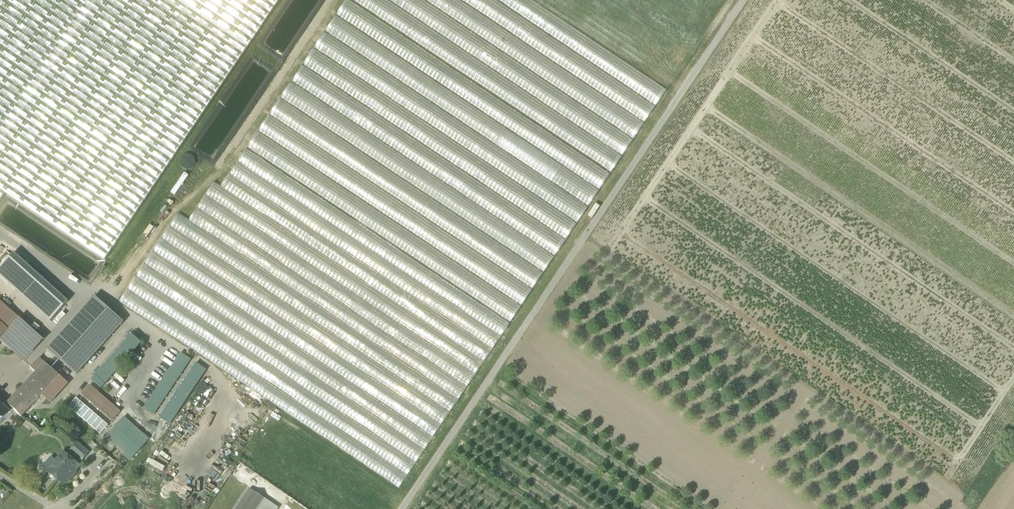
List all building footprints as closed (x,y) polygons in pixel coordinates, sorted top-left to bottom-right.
[(176,154),(247,47),(177,0),(0,0),(0,35),(176,154)] [(279,0),(177,0),(247,47),(279,0)] [(5,194),(104,261),(176,154),(0,35),(0,191),(5,194)] [(210,184),(126,286),(145,302),(149,287),(149,293),(155,287),(185,311),(190,306),(162,283),(192,290),(185,276),(201,280),(195,267),(196,266),(211,269),(209,256),(218,255),(209,237),(230,242),(231,241),(209,223),(214,217),(235,234),(240,231),(217,212),(218,208),(240,213),(240,212),(216,192),(217,186),(210,184)] [(0,271),(0,274),(53,321),(70,302),(15,254),(0,271)] [(47,350),(76,376),(124,323),(95,297),(47,350)] [(2,325),(13,313),(0,301),(0,323),(2,325)] [(19,319),(13,313),(2,325),(9,331),(19,319)] [(43,341),(19,319),(9,331),(32,352),(43,341)] [(2,325),(0,323),(0,341),(24,363),(33,353),(32,352),(9,331),(2,325)] [(132,335),(92,381),(101,389),(141,343),(132,335)] [(191,360),(181,354),(144,409),(154,416),(191,360)] [(31,369),(39,376),(48,366),(39,359),(31,369)] [(206,371),(196,364),(160,418),(169,425),(206,371)] [(59,376),(48,366),(39,376),(10,407),(22,418),(42,396),(59,376)] [(68,384),(59,376),(42,396),(50,403),(68,384)] [(88,385),(80,394),(112,422),(120,413),(88,385)] [(108,426),(76,399),(68,407),(100,435),(108,426)] [(0,402),(0,425),(11,414),(0,402)] [(149,440),(124,418),(105,439),(130,461),(149,440)] [(149,470),(160,477),(188,430),(178,424),(149,470)] [(71,451),(82,461),(88,454),(77,444),(71,451)] [(57,479),(64,485),(65,483),(68,483),(70,480),(70,478),(79,467),(63,454),(54,465),(55,467),(50,472),(49,471),(48,472),(51,474),(50,475),(50,478),(53,480),(56,480),(57,479)] [(254,492),(250,489),(237,508),(242,508),(254,492)] [(264,499),(254,492),(242,508),(257,508),(264,499)] [(257,508),(262,508),(267,502),(268,501),(264,499),(257,508)]
